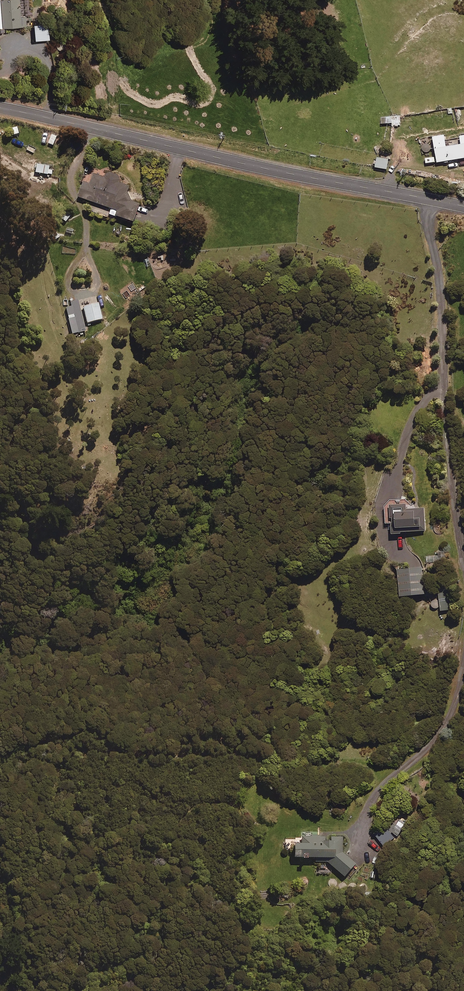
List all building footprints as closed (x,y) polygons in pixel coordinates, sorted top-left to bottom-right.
[(4,33),(4,29),(27,28),(26,25),(31,25),(31,17),(19,18),(18,0),(0,0),(0,34),(4,33)] [(35,41),(49,41),(48,25),(34,26),(35,41)] [(401,124),(400,117),(381,118),(381,125),(401,124)] [(448,150),(446,137),(434,139),(437,158),(428,159),(429,166),(463,160),(463,138),(461,139),(462,147),(448,150)] [(47,174),(49,166),(36,163),(35,172),(47,174)] [(116,214),(133,220),(140,202),(134,200),(128,191),(130,184),(119,180),(121,175),(107,170),(105,177),(93,172),(90,183),(83,181),(78,195),(118,210),(116,214)] [(85,330),(78,301),(64,304),(71,334),(85,330)] [(424,507),(412,507),(412,502),(407,498),(389,499),(384,505),(385,523),(388,523),(388,531),(391,531),(391,533),(401,532),(401,531),(425,530),(424,507)] [(424,592),(422,568),(397,570),(399,594),(424,592)] [(451,609),(450,589),(438,589),(439,609),(451,609)] [(398,828),(394,826),(391,833),(383,830),(380,838),(396,843),(399,836),(400,833),(397,832),(398,828)] [(320,833),(302,833),(302,838),(295,838),(295,839),(282,839),(282,851),(292,851),(292,857),(332,857),(326,861),(343,876),(354,864),(342,851),(342,836),(320,837),(320,833)]
